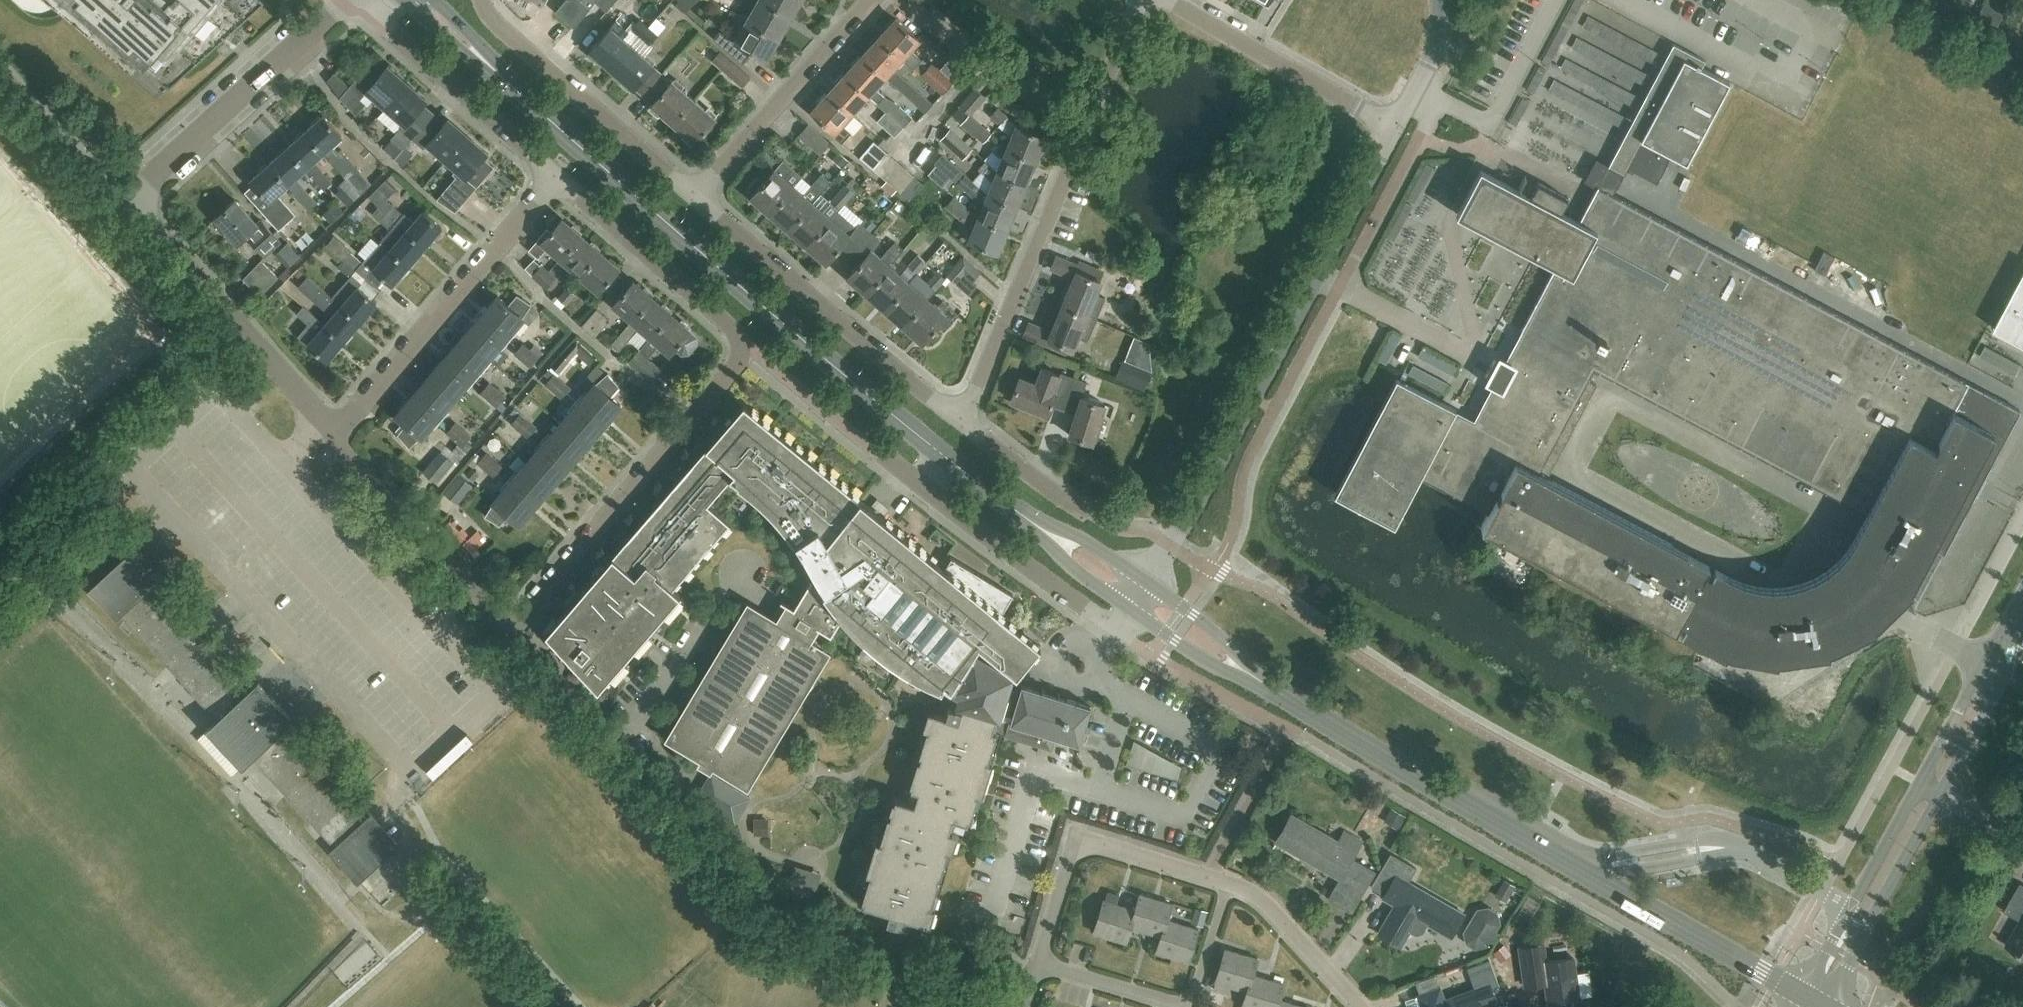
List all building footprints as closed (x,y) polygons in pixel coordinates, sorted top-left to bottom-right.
[(168,87),(264,1),(263,0),(70,0),(168,87)] [(555,12),(573,27),(595,2),(606,12),(616,0),(566,0),(555,12)] [(748,20),(779,38),(792,16),(763,0),(759,0),(748,20)] [(792,16),(801,0),(763,0),(792,16)] [(767,60),(779,38),(748,20),(747,21),(733,13),(728,23),(733,26),(727,36),(720,32),(714,38),(744,63),(753,52),(767,60)] [(590,51),(612,70),(657,18),(656,18),(648,27),(639,20),(629,32),(616,21),(590,51)] [(644,95),(662,74),(653,67),(655,65),(645,56),(653,47),(650,44),(666,26),(657,18),(612,70),(634,89),(635,88),(644,95)] [(879,38),(901,58),(913,69),(922,60),(910,49),(918,39),(896,19),(879,38)] [(901,58),(879,38),(862,56),(885,76),(886,75),(926,112),(933,104),(893,67),(901,58)] [(1671,155),(1686,163),(1729,82),(1701,67),(1704,60),(1674,44),(1579,221),(1560,212),(1568,198),(1537,182),(1530,196),(1480,169),(1456,214),(1555,267),(1521,330),(1529,335),(1482,424),(1455,410),(1396,378),(1384,401),(1335,494),(1394,526),(1420,476),(1488,512),(1480,526),(1675,629),(1680,620),(1685,622),(1680,632),(1698,642),(1724,655),(1725,653),(1728,653),(1728,654),(1776,663),(1777,660),(1780,659),(1780,660),(1828,650),(1831,649),(1831,650),(1875,628),(1874,625),(1876,624),(1912,590),(1910,588),(1911,585),(1912,586),(1932,548),(1944,554),(2019,411),(1613,194),(1628,167),(1657,183),(1671,155)] [(750,78),(720,51),(712,60),(742,87),(750,78)] [(862,56),(846,74),(878,103),(884,96),(875,87),(885,76),(862,56)] [(937,63),(924,78),(946,96),(959,80),(937,63)] [(385,106),(405,82),(387,66),(380,74),(368,64),(339,97),(356,114),(365,103),(360,98),(367,90),(385,106)] [(662,74),(644,95),(652,102),(651,104),(673,123),(694,99),(672,79),(670,81),(662,74)] [(846,74),(828,93),(851,113),(868,95),(877,104),(878,103),(846,74)] [(405,82),(385,106),(387,108),(379,117),(390,127),(398,118),(404,122),(390,138),(402,148),(429,117),(418,108),(426,100),(405,82)] [(841,123),(851,113),(828,93),(811,112),(843,141),(851,132),(841,123)] [(694,99),(673,123),(694,142),(716,118),(694,99)] [(887,111),(904,126),(912,118),(896,102),(887,111)] [(1008,149),(1035,160),(1045,137),(1016,125),(997,109),(991,116),(1001,125),(1001,124),(1014,134),(1008,148),(1005,146),(1008,149)] [(904,126),(887,111),(873,126),(886,139),(892,133),(895,135),(904,126)] [(970,113),(962,122),(983,142),(991,133),(970,113)] [(322,115),(304,131),(322,152),(323,151),(362,195),(373,185),(342,150),(340,152),(332,143),(341,135),(322,115)] [(429,117),(402,148),(412,137),(423,147),(427,143),(445,159),(466,135),(447,118),(440,127),(429,117)] [(831,142),(809,124),(799,135),(821,154),(831,142)] [(972,149),(951,129),(941,139),(963,159),(972,149)] [(322,152),(304,131),(286,147),(304,168),(305,168),(325,190),(334,183),(313,160),(322,152)] [(466,135),(445,159),(457,169),(452,174),(456,177),(439,197),(455,211),(490,171),(478,160),(486,152),(466,135)] [(860,158),(874,170),(888,153),(874,142),(860,158)] [(998,172),(1025,183),(1035,160),(1008,149),(1005,146),(1001,144),(995,150),(1004,158),(998,172)] [(268,164),(287,185),(309,209),(316,203),(293,178),(304,168),(286,147),(268,164)] [(413,154),(404,147),(394,158),(403,166),(413,154)] [(883,177),(896,161),(888,153),(874,170),(883,177)] [(1006,229),(1016,205),(988,193),(988,194),(943,154),(935,163),(971,196),(972,194),(984,205),(978,217),(1006,229)] [(782,159),(774,169),(751,196),(769,212),(793,185),(800,176),(782,159)] [(892,184),(905,168),(896,161),(883,177),(892,184)] [(988,193),(1016,205),(1025,183),(998,172),(986,161),(979,169),(993,182),(988,193)] [(276,194),(287,185),(268,164),(249,180),(260,192),(251,199),(279,230),(295,215),(276,194)] [(914,176),(905,168),(892,184),(901,192),(914,176)] [(769,212),(789,229),(812,202),(831,181),(821,173),(803,194),(793,185),(769,212)] [(923,184),(914,176),(901,192),(909,200),(923,184)] [(369,198),(378,206),(426,246),(442,227),(423,210),(414,220),(405,212),(404,214),(387,199),(396,189),(385,180),(369,198)] [(855,192),(845,184),(831,202),(841,210),(855,192)] [(1006,229),(978,217),(954,196),(946,205),(961,219),(961,218),(974,229),(969,241),(997,252),(1006,229)] [(234,199),(214,218),(237,243),(245,235),(264,256),(279,241),(259,220),(256,223),(234,199)] [(902,200),(892,212),(903,221),(913,210),(902,200)] [(831,218),(812,202),(789,229),(807,245),(831,218)] [(378,206),(372,213),(391,229),(381,241),(409,265),(426,246),(378,206)] [(547,248),(560,258),(580,234),(561,218),(550,232),(546,229),(528,250),(538,259),(547,248)] [(841,227),(831,218),(807,245),(826,262),(838,249),(847,257),(870,232),(860,223),(856,227),(847,219),(841,227)] [(847,276),(866,293),(890,266),(904,250),(894,241),(880,257),(871,249),(879,240),(870,232),(847,257),(856,265),(847,276)] [(579,275),(599,251),(580,234),(560,258),(579,275)] [(343,259),(356,270),(378,288),(385,280),(392,285),(409,265),(381,241),(362,261),(334,237),(327,245),(343,259)] [(299,254),(287,241),(279,249),(291,263),(299,254)] [(599,251),(579,275),(599,291),(619,267),(599,251)] [(556,277),(527,254),(521,262),(532,275),(547,289),(556,277)] [(1838,276),(1843,258),(1826,254),(1822,272),(1838,276)] [(1074,278),(1062,305),(1096,319),(1105,299),(1095,295),(1101,281),(1099,280),(1103,271),(1079,261),(1078,264),(1057,255),(1051,268),(1074,278)] [(890,266),(866,293),(885,309),(926,262),(919,256),(901,276),(890,266)] [(982,272),(964,256),(947,275),(958,284),(965,276),(973,282),(982,272)] [(356,270),(343,259),(337,266),(348,277),(331,296),(360,321),(376,303),(358,287),(362,283),(352,275),(356,270)] [(278,277),(261,260),(242,278),(259,295),(278,277)] [(885,309),(904,326),(927,298),(945,278),(937,271),(919,291),(910,283),(927,263),(926,262),(885,309)] [(302,305),(343,341),(360,321),(331,296),(308,276),(301,283),(324,303),(323,305),(333,314),(324,323),(303,305),(302,305)] [(1995,329),(2022,344),(2022,276),(1995,329)] [(1854,278),(1845,285),(1859,305),(1869,298),(1854,278)] [(632,320),(652,297),(632,280),(612,304),(632,320)] [(575,295),(566,288),(557,298),(566,306),(575,295)] [(497,295),(480,315),(506,337),(520,321),(527,327),(538,313),(530,306),(531,304),(517,295),(508,304),(497,295)] [(671,313),(652,297),(632,320),(633,321),(612,346),(619,352),(629,339),(641,349),(671,313)] [(936,306),(927,298),(904,326),(922,342),(937,325),(944,331),(958,314),(942,300),(936,306)] [(343,341),(302,305),(294,315),(306,326),(298,335),(308,343),(308,344),(326,360),(343,341)] [(1096,319),(1062,305),(1051,332),(1028,323),(1023,335),(1065,353),(1068,347),(1072,349),(1079,333),(1088,338),(1096,319)] [(610,320),(597,308),(581,325),(594,337),(610,320)] [(671,313),(641,349),(629,362),(651,381),(662,368),(648,356),(659,343),(671,353),(677,346),(684,352),(691,350),(697,343),(695,335),(690,331),(691,330),(671,313)] [(489,357),(506,337),(480,315),(463,335),(489,357)] [(445,355),(472,377),(489,357),(463,335),(445,355)] [(594,357),(577,342),(554,368),(561,374),(578,354),(589,364),(594,357)] [(530,349),(523,343),(514,353),(531,367),(543,352),(534,344),(530,349)] [(428,374),(455,397),(472,377),(445,355),(428,374)] [(578,402),(605,425),(622,405),(611,396),(620,386),(608,373),(606,375),(596,367),(585,380),(592,386),(578,402)] [(1051,405),(1063,409),(1074,378),(1060,373),(1060,374),(1041,367),(1035,383),(1018,377),(1010,399),(1047,414),(1051,405)] [(571,385),(550,368),(546,373),(551,378),(545,384),(560,397),(571,385)] [(411,394),(438,417),(455,397),(428,374),(411,394)] [(1074,378),(1063,409),(1076,414),(1068,435),(1091,443),(1105,405),(1081,397),(1086,382),(1074,378)] [(505,395),(489,382),(480,393),(497,406),(505,395)] [(422,435),(438,417),(411,394),(394,414),(406,424),(398,434),(408,447),(422,435)] [(938,562),(743,402),(544,630),(596,688),(679,593),(672,587),(729,522),(707,503),(729,477),(744,490),(750,495),(756,500),(761,505),(767,510),(772,516),(777,522),(782,528),(787,534),(791,540),(796,547),(812,574),(793,607),(781,599),(770,618),(747,604),(668,737),(703,758),(700,763),(709,768),(711,764),(746,785),(826,652),(807,640),(815,628),(829,636),(841,616),(847,623),(853,629),(859,635),(866,641),(872,647),(879,652),(886,658),(894,663),(901,667),(908,672),(916,676),(924,680),(932,684),(940,687),(942,683),(949,688),(948,689),(957,695),(954,707),(940,702),(937,712),(933,711),(909,788),(917,790),(913,803),(894,798),(862,903),(890,912),(886,922),(907,929),(911,918),(924,922),(951,831),(948,830),(952,817),(967,822),(995,730),(1005,733),(1005,735),(1052,749),(1055,736),(1078,743),(1089,705),(1021,683),(1019,691),(1008,686),(1011,674),(972,651),(977,643),(1015,674),(1039,644),(1002,614),(1012,594),(950,556),(938,562)] [(605,425),(578,402),(561,422),(588,445),(605,425)] [(536,426),(520,413),(511,424),(528,436),(536,426)] [(471,435),(455,422),(446,434),(459,443),(450,454),(459,461),(471,445),(466,441),(471,435)] [(588,445),(561,422),(544,442),(571,465),(588,445)] [(494,449),(509,461),(518,450),(502,439),(494,449)] [(571,465),(544,442),(527,462),(554,485),(571,465)] [(440,451),(422,471),(436,484),(454,464),(440,451)] [(502,466),(487,453),(483,458),(479,455),(463,474),(469,478),(480,465),(493,476),(502,466)] [(527,462),(510,482),(538,505),(554,485),(527,462)] [(472,486),(458,475),(444,492),(458,503),(472,486)] [(521,525),(538,505),(510,482),(494,502),(486,516),(501,526),(510,516),(521,525)] [(475,542),(452,518),(443,527),(466,551),(475,542)] [(156,581),(130,552),(90,589),(116,617),(120,614),(139,634),(143,630),(189,681),(185,684),(205,706),(237,677),(152,584),(156,581)] [(368,688),(384,675),(378,667),(362,681),(368,688)] [(316,827),(317,828),(349,798),(283,727),(291,719),(258,682),(209,727),(243,764),(251,757),(270,777),(274,773),(320,823),(316,827)] [(818,754),(803,734),(785,747),(801,767),(818,754)] [(1180,782),(1187,764),(1139,745),(1132,763),(1180,782)] [(349,798),(317,828),(335,848),(331,851),(356,879),(397,843),(371,814),(367,818),(349,798)] [(1337,841),(1291,815),(1276,842),(1340,878),(1329,898),(1353,912),(1376,872),(1353,858),(1362,841),(1343,830),(1337,841)] [(1415,868),(1389,854),(1370,888),(1384,896),(1383,898),(1395,905),(1379,934),(1401,947),(1410,930),(1416,933),(1423,930),(1427,923),(1451,936),(1464,914),(1407,883),(1415,868)] [(1515,886),(1504,881),(1496,897),(1507,903),(1515,886)] [(2020,883),(2004,911),(2021,921),(2007,944),(2022,954),(2022,884),(2020,883)] [(1129,926),(1130,927),(1160,937),(1161,937),(1167,920),(1171,905),(1139,894),(1134,910),(1129,926)] [(1129,926),(1134,910),(1103,900),(1093,932),(1126,942),(1130,927),(1129,926)] [(1161,937),(1160,937),(1156,952),(1188,962),(1198,930),(1167,920),(1161,937)] [(1526,985),(1546,982),(1550,1006),(1579,1006),(1571,958),(1545,962),(1542,944),(1520,947),(1526,985)] [(1247,992),(1253,975),(1257,959),(1225,950),(1216,982),(1247,992)] [(1280,1000),(1284,984),(1253,975),(1247,992),(1242,1006),(1277,1006),(1280,1000)] [(1487,979),(1473,985),(1474,989),(1445,1000),(1440,986),(1418,995),(1422,1006),(1487,1006),(1496,1003),(1487,979)]
